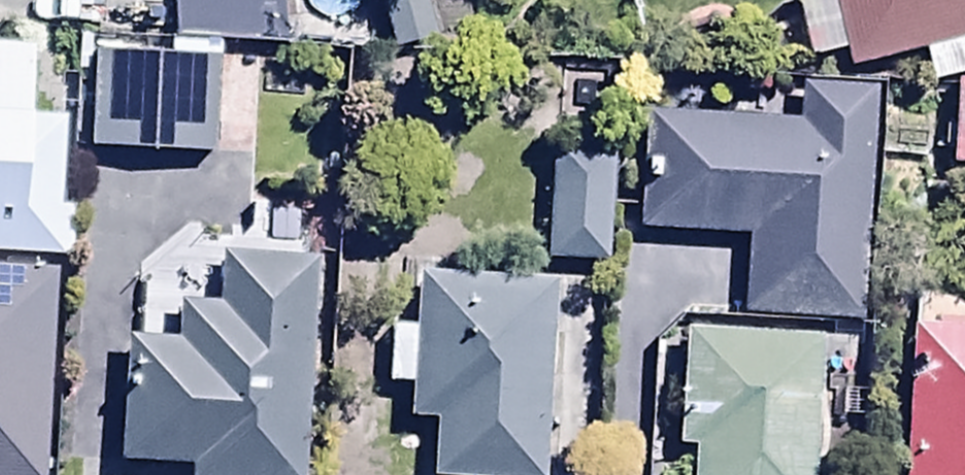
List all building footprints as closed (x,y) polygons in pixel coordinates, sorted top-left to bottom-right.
[(277,0),(173,0),(175,53),(279,49),(277,0)] [(373,4),(395,63),(440,47),(423,0),(383,0),(373,4)] [(826,4),(794,10),(805,73),(839,67),(842,81),(919,61),(928,95),(964,86),(964,0),(825,0),(826,4)] [(70,270),(73,218),(56,217),(61,131),(32,129),(36,58),(0,56),(0,267),(70,270)] [(88,58),(84,161),(210,165),(214,62),(88,58)] [(955,92),(950,178),(964,179),(964,92),(955,92)] [(734,324),(856,333),(873,103),(804,98),(802,131),(640,119),(631,241),(739,249),(734,324)] [(548,159),(543,270),(609,275),(614,162),(548,159)] [(311,274),(220,270),(217,328),(183,326),(182,359),(123,356),(117,474),(136,474),(301,474),(311,274)] [(554,294),(413,283),(408,337),(389,336),(385,396),(406,398),(403,433),(435,435),(432,474),(540,474),(554,294)] [(900,474),(964,474),(964,325),(941,324),(940,338),(909,336),(900,474)] [(815,386),(856,388),(858,349),(678,343),(674,461),(689,461),(688,474),(811,474),(815,386)] [(36,464),(44,384),(0,380),(0,460),(36,464)]
